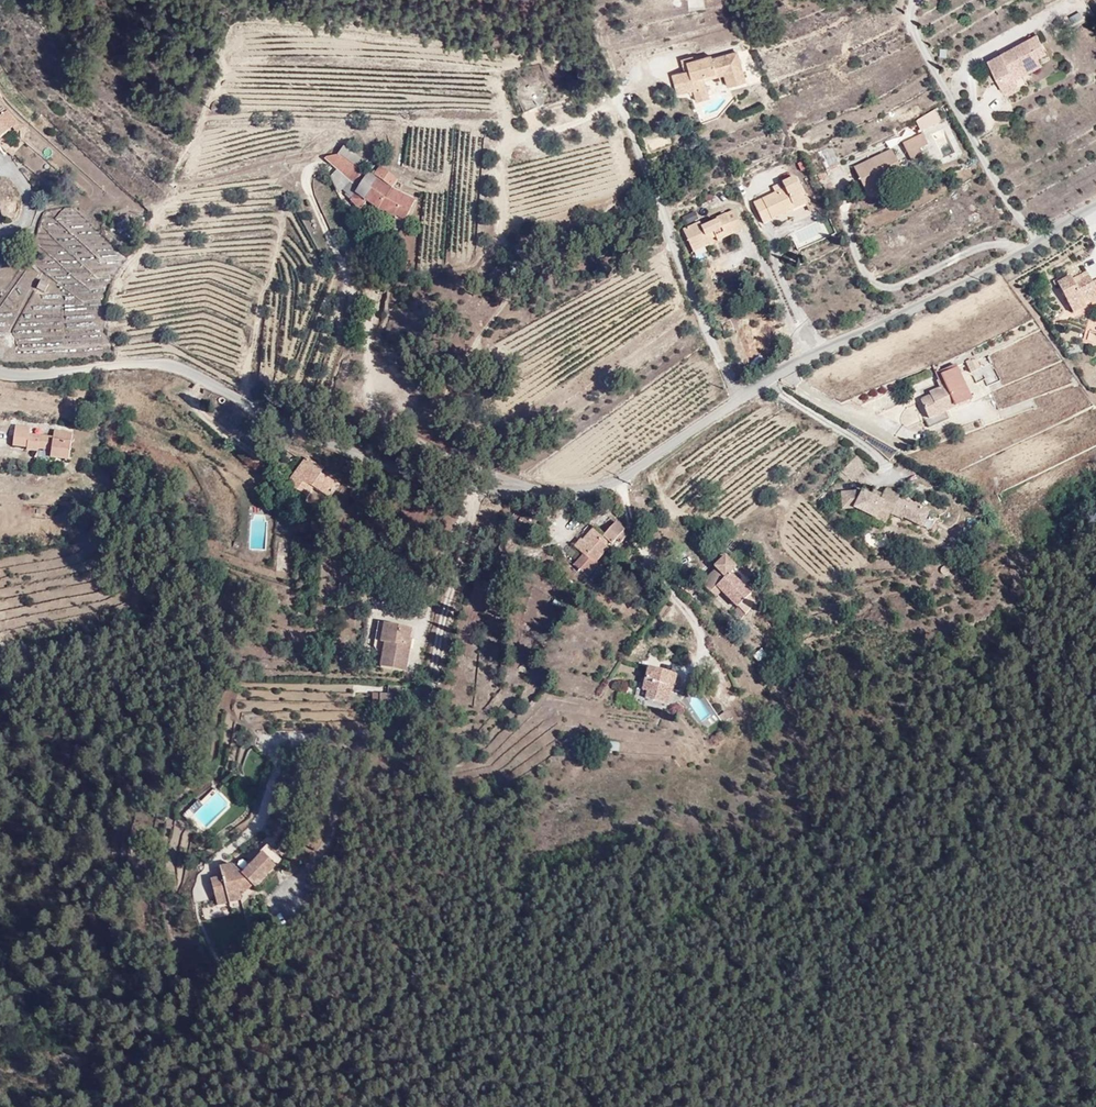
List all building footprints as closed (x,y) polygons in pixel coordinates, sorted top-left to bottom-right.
[(689,10),(704,9),(703,0),(688,0),(689,10)] [(1036,11),(1046,30),(1054,25),(1044,6),(1036,11)] [(1021,45),(1046,30),(1036,11),(1008,25),(1012,33),(1001,41),(1013,63),(1026,55),(1024,51),(1021,45)] [(1079,12),(1070,17),(1074,24),(1083,19),(1079,12)] [(996,32),(1001,41),(1012,33),(1008,25),(996,32)] [(1050,36),(1046,30),(1021,45),(1024,51),(1050,36)] [(733,47),(739,64),(752,60),(743,31),(719,40),(717,34),(701,40),(699,36),(687,40),(690,51),(678,54),(683,73),(699,68),(711,65),(710,62),(707,54),(733,47)] [(515,52),(540,44),(539,42),(534,39),(530,38),(523,40),(517,44),(515,49),(515,52)] [(735,65),(739,64),(733,47),(707,54),(710,62),(731,56),(735,65)] [(711,65),(699,68),(703,80),(714,76),(711,65)] [(922,107),(924,111),(932,108),(925,90),(920,92),(921,99),(907,104),(909,113),(922,107)] [(910,117),(924,111),(922,107),(909,113),(910,117)] [(13,122),(2,109),(0,111),(0,133),(13,122)] [(396,130),(400,120),(388,111),(381,118),(396,130)] [(937,112),(915,119),(920,135),(942,128),(937,112)] [(405,124),(400,120),(396,130),(397,131),(405,124)] [(394,135),(394,134),(376,121),(370,128),(365,125),(342,156),(350,162),(355,157),(373,170),(394,135)] [(402,140),(394,134),(394,135),(373,170),(389,183),(394,177),(404,185),(420,160),(398,148),(402,140)] [(904,142),(901,135),(879,145),(882,152),(904,142)] [(910,162),(927,154),(919,137),(902,146),(910,162)] [(937,143),(941,157),(952,154),(948,140),(937,143)] [(894,152),(853,164),(864,199),(904,188),(894,152)] [(797,202),(814,194),(805,174),(791,180),(794,187),(765,201),(774,221),(801,208),(797,202)] [(817,201),(814,194),(797,202),(801,208),(817,201)] [(694,210),(681,216),(685,225),(698,219),(694,210)] [(729,242),(737,238),(735,233),(744,229),(745,234),(753,230),(744,211),(725,219),(727,222),(711,229),(708,225),(694,232),(700,248),(712,243),(715,249),(722,246),(719,238),(725,236),(729,242)] [(735,233),(737,238),(745,234),(744,229),(735,233)] [(703,254),(715,249),(712,243),(700,248),(703,254)] [(1091,298),(1087,290),(1095,286),(1095,267),(1095,265),(1077,274),(1074,268),(1056,276),(1060,283),(1066,279),(1079,304),(1091,298)] [(39,280),(36,292),(46,294),(49,283),(39,280)] [(1091,298),(1095,295),(1095,286),(1087,290),(1091,298)] [(985,362),(979,350),(970,354),(976,366),(985,362)] [(942,375),(964,364),(962,360),(939,371),(942,375)] [(978,394),(964,364),(942,375),(939,377),(940,385),(936,389),(937,394),(926,400),(937,424),(958,415),(953,406),(978,394)] [(41,437),(51,439),(50,404),(48,404),(46,411),(34,408),(33,415),(19,412),(21,405),(22,400),(9,397),(4,420),(18,422),(17,426),(29,429),(30,426),(43,429),(41,437)] [(50,404),(51,439),(61,441),(67,409),(50,404)] [(34,408),(21,405),(19,412),(33,415),(34,408)] [(299,434),(285,466),(300,472),(305,461),(322,467),(328,452),(308,444),(310,439),(299,434)] [(857,471),(835,471),(836,488),(848,487),(879,503),(883,495),(891,480),(893,477),(880,470),(876,476),(874,480),(865,475),(857,471)] [(867,471),(865,475),(874,480),(876,476),(867,471)] [(895,499),(902,486),(891,480),(883,495),(894,501),(895,499)] [(914,510),(922,495),(903,485),(902,486),(895,499),(914,510)] [(316,497),(319,488),(309,486),(307,496),(316,497)] [(304,507),(314,509),(316,497),(307,496),(304,507)] [(625,509),(616,499),(604,510),(595,500),(581,512),(578,508),(571,514),(579,523),(571,531),(586,547),(595,539),(591,535),(615,513),(618,516),(625,509)] [(727,511),(721,519),(735,534),(742,527),(727,511)] [(732,552),(737,546),(727,537),(717,547),(719,549),(703,565),(711,573),(732,552)] [(599,538),(593,543),(602,553),(608,547),(599,538)] [(750,559),(737,546),(732,552),(745,565),(750,559)] [(732,552),(711,573),(717,578),(723,573),(748,595),(754,589),(745,580),(749,576),(752,572),(745,565),(732,552)] [(745,580),(754,589),(759,584),(749,576),(745,580)] [(376,621),(382,600),(375,598),(369,621),(373,631),(371,642),(376,643),(381,623),(376,621)] [(409,607),(382,600),(376,621),(381,623),(376,643),(398,650),(409,607)] [(650,661),(659,664),(662,653),(639,645),(633,664),(639,666),(636,677),(658,684),(661,672),(648,668),(650,661)] [(663,666),(659,664),(650,661),(648,668),(661,672),(663,666)] [(376,680),(375,688),(384,689),(386,681),(376,680)] [(372,689),(371,698),(391,700),(392,692),(372,689)] [(608,748),(617,750),(618,741),(609,740),(608,748)] [(213,786),(186,812),(203,829),(230,802),(213,786)] [(246,816),(250,818),(254,804),(265,806),(266,800),(252,796),(246,816)] [(228,847),(218,856),(224,862),(234,876),(237,874),(256,860),(250,850),(260,841),(260,836),(265,838),(276,804),(266,800),(265,806),(254,804),(250,818),(246,832),(232,830),(227,832),(223,838),(224,842),(228,847)]
